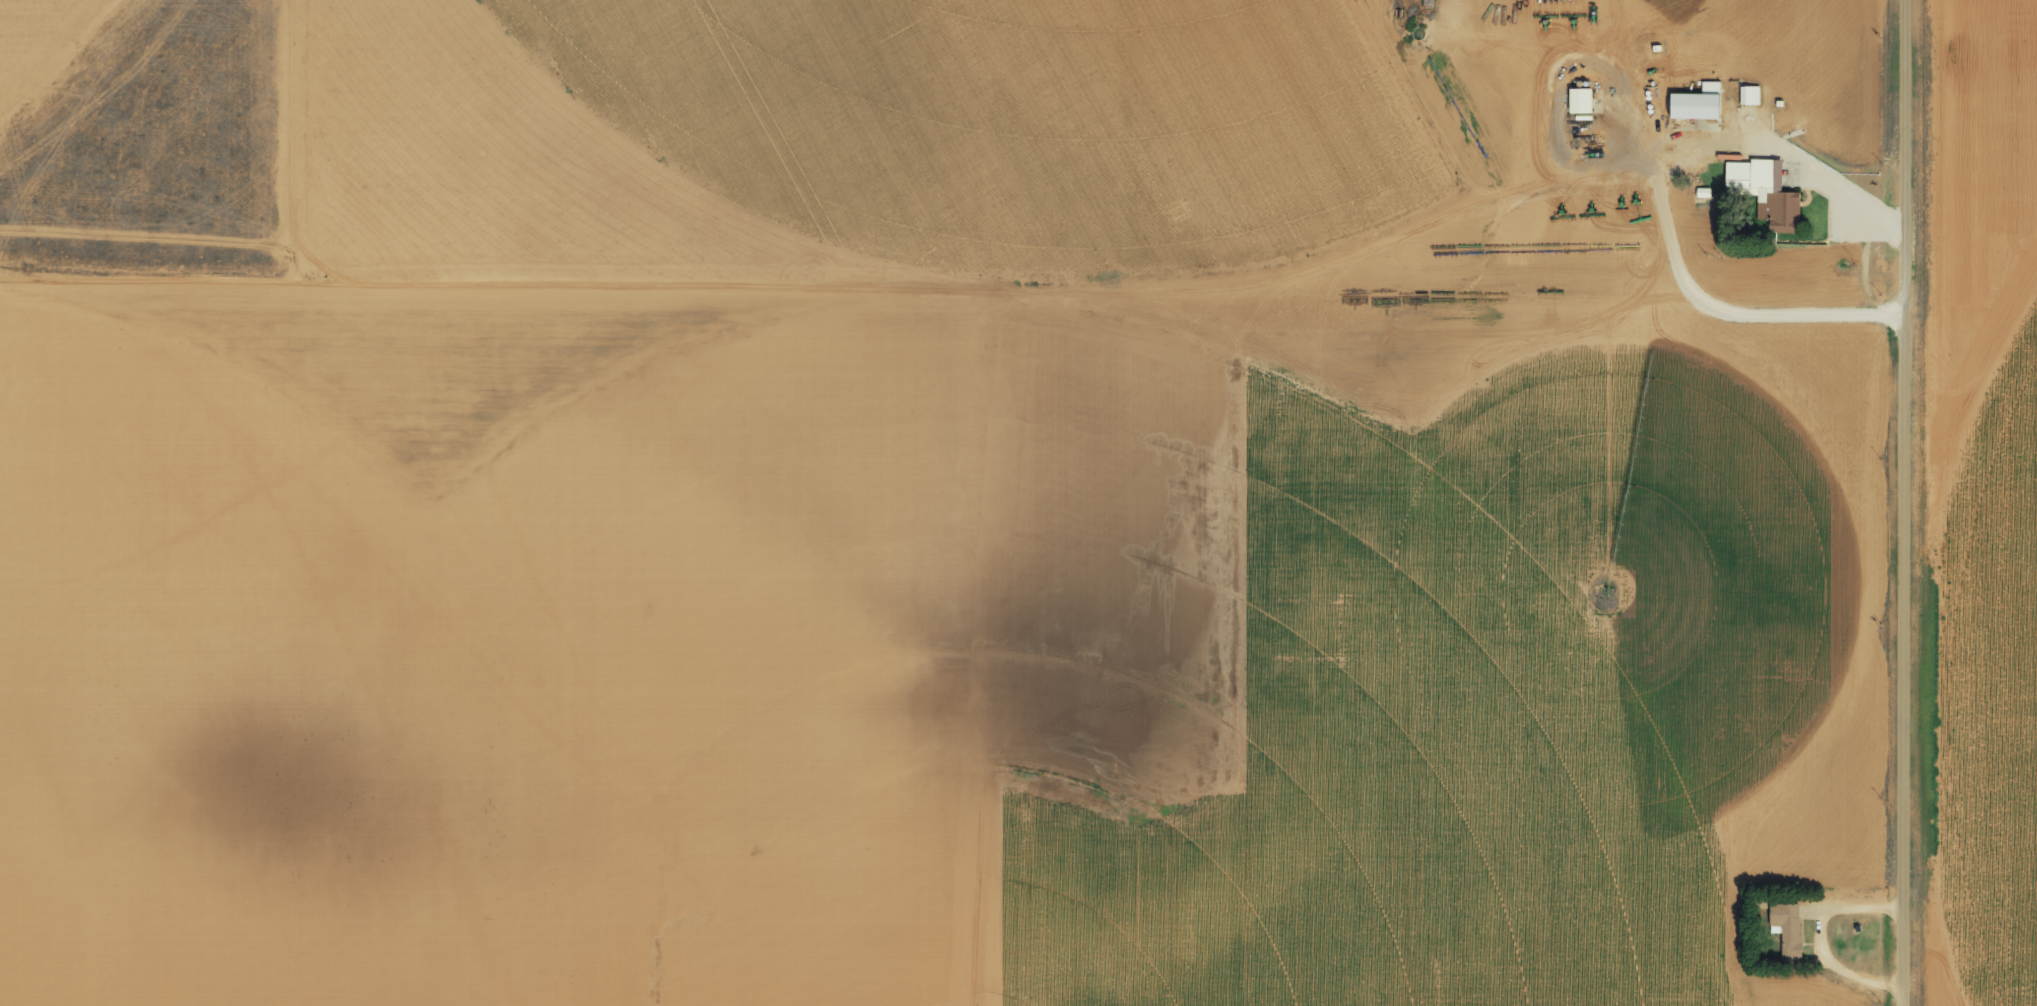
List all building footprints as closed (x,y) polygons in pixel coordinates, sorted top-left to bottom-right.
[(1702,93),(1672,93),(1672,118),(1720,119),(1721,81),(1702,81),(1702,93)] [(1759,86),(1740,86),(1740,104),(1760,104),(1759,86)] [(1592,113),(1593,88),(1570,88),(1570,113),(1592,113)] [(1782,161),(1727,160),(1727,194),(1757,195),(1757,221),(1771,221),(1771,231),(1799,231),(1799,192),(1782,192),(1782,161)] [(1769,904),(1770,933),(1783,932),(1784,953),(1801,953),(1799,903),(1769,904)]
